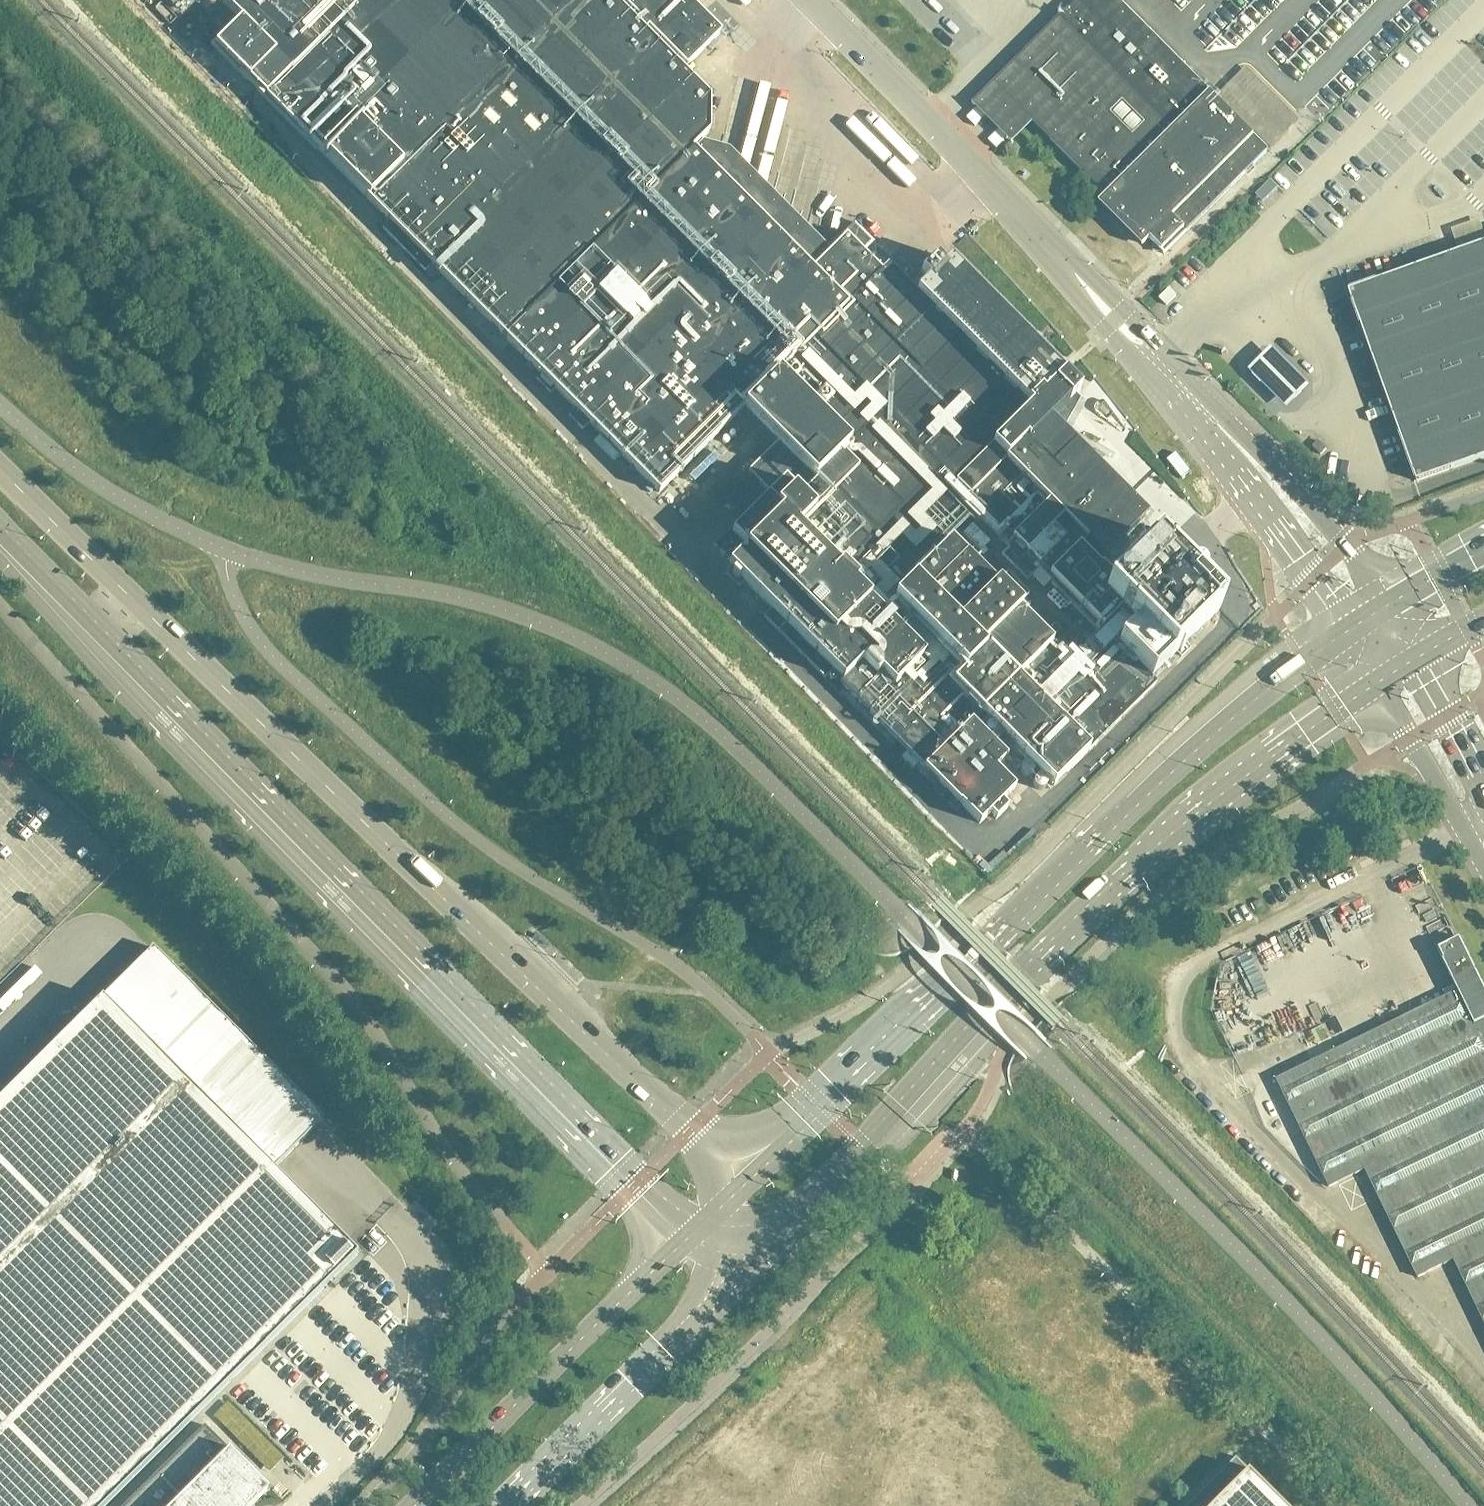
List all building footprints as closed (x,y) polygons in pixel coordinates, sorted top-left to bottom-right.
[(178,9),(185,1),(184,0),(170,0),(178,9)] [(949,258),(943,263),(936,256),(920,272),(927,279),(916,291),(888,263),(887,264),(887,265),(882,269),(864,251),(874,241),(854,221),(842,233),(844,235),(827,252),(819,250),(821,243),(801,238),(804,226),(784,221),(787,209),(767,204),(770,192),(750,187),(753,175),(733,170),(736,158),(696,147),(694,149),(693,147),(710,131),(710,96),(644,30),(647,27),(686,66),(721,30),(691,0),(626,0),(623,2),(639,18),(635,21),(614,0),(361,0),(265,96),(387,217),(387,219),(405,237),(398,244),(425,271),(432,264),(576,408),(569,415),(582,429),(590,422),(659,492),(743,408),(806,471),(806,473),(785,473),(785,492),(788,496),(776,507),(767,498),(731,533),(746,548),(730,565),(728,563),(728,564),(729,564),(728,565),(785,622),(777,630),(825,678),(833,669),(843,680),(840,683),(907,750),(901,756),(913,768),(918,762),(959,803),(960,803),(979,823),(990,812),(996,818),(1008,807),(1002,801),(1015,787),(996,768),(1007,757),(972,722),(982,713),(1053,785),(1156,683),(1149,676),(1168,658),(1169,659),(1176,652),(1181,657),(1190,648),(1185,643),(1219,610),(1217,608),(1225,599),(1208,583),(1200,591),(1167,558),(1173,552),(1175,552),(1177,551),(1178,550),(1179,550),(1180,549),(1180,548),(1181,547),(1182,546),(1182,545),(1182,543),(1182,541),(1182,540),(1181,538),(1180,537),(1179,536),(1177,535),(1176,534),(1174,533),(1171,534),(1170,534),(1168,535),(1167,535),(1165,532),(1153,544),(1115,582),(1100,567),(1099,569),(1078,548),(1085,540),(1104,558),(1105,558),(1109,555),(1108,554),(1144,518),(1147,514),(1058,424),(1071,401),(1069,400),(1080,389),(949,258)] [(1120,0),(1075,0),(1064,11),(1062,9),(1058,13),(1060,15),(992,82),(1027,117),(1032,122),(1106,196),(1099,202),(1143,246),(1149,239),(1164,254),(1165,253),(1165,252),(1269,149),(1120,0)] [(1417,481),(1483,457),(1483,242),(1349,290),(1417,481)] [(1166,304),(1176,294),(1169,287),(1159,297),(1166,304)] [(1270,350),(1248,371),(1285,409),(1307,388),(1270,350)] [(1109,411),(1102,404),(1098,408),(1105,415),(1109,411)] [(1326,448),(1318,440),(1312,446),(1320,454),(1326,448)] [(746,548),(731,533),(730,532),(714,548),(728,563),(730,565),(746,548)] [(1187,567),(1186,570),(1187,574),(1189,577),(1192,579),(1196,580),(1199,579),(1202,576),(1204,573),(1204,569),(1202,565),(1200,563),(1196,562),(1192,562),(1189,564),(1187,567)] [(688,910),(698,899),(689,891),(679,902),(688,910)] [(1459,938),(1437,948),(1474,1024),(1483,1019),(1483,989),(1459,938)] [(357,1254),(273,1169),(324,1118),(152,946),(0,1098),(0,1505),(104,1505),(357,1254)] [(1473,1027),(1455,991),(1275,1079),(1328,1187),(1364,1169),(1483,1111),(1483,1021),(1473,1027)] [(1364,1169),(1417,1277),(1452,1260),(1483,1244),(1483,1111),(1364,1169)] [(284,1180),(304,1198),(324,1175),(305,1157),(284,1180)] [(358,1212),(338,1234),(349,1244),(369,1223),(358,1212)] [(1452,1260),(1483,1324),(1483,1244),(1452,1260)] [(266,1484),(229,1447),(228,1449),(204,1425),(123,1505),(245,1505),(266,1484)] [(1236,1457),(1227,1466),(1220,1473),(1187,1505),(1286,1505),(1236,1457)]
